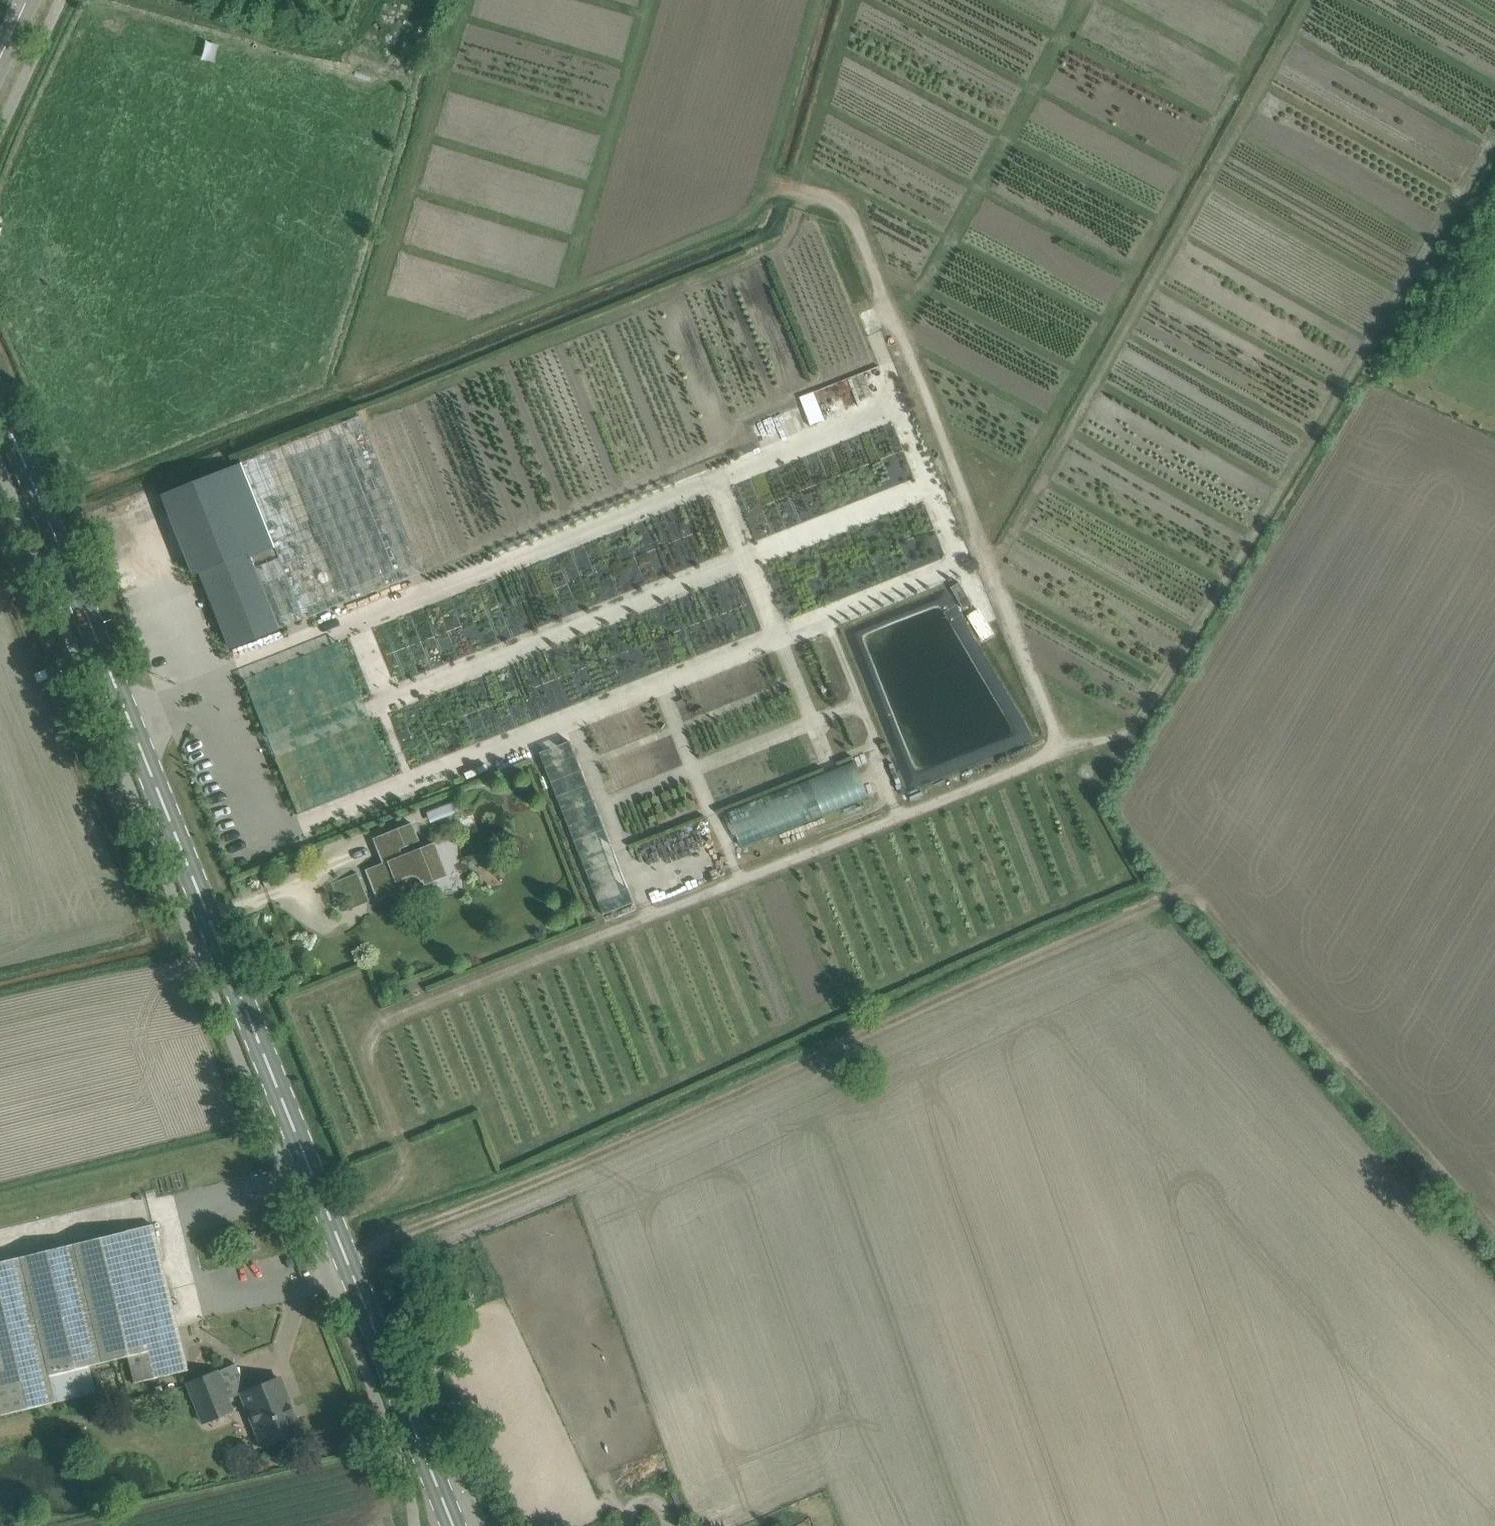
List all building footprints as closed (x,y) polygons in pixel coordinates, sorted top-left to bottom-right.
[(272,546),(268,548),(264,536),(244,544),(247,552),(219,564),(200,571),(230,648),(422,572),(360,416),(239,464),(272,546)] [(629,903),(567,727),(536,737),(598,913),(629,903)] [(740,844),(867,800),(853,760),(726,804),(740,844)] [(454,803),(427,810),(429,820),(456,813),(454,803)] [(405,854),(403,848),(419,842),(412,823),(372,839),(382,863),(365,870),(377,901),(401,892),(397,881),(407,876),(410,876),(413,876),(416,877),(418,878),(420,880),(421,882),(423,886),(446,877),(433,843),(405,854)] [(358,873),(332,883),(343,912),(369,902),(368,901),(364,902),(359,890),(364,888),(363,887),(359,889),(354,876),(358,874),(358,873)] [(55,1402),(48,1376),(126,1357),(133,1383),(188,1370),(179,1336),(176,1337),(169,1312),(173,1311),(152,1224),(0,1261),(0,1415),(55,1402)] [(218,1370),(186,1383),(202,1425),(235,1412),(218,1370)] [(240,1394),(261,1448),(303,1432),(281,1377),(246,1390),(239,1393),(240,1394)]
